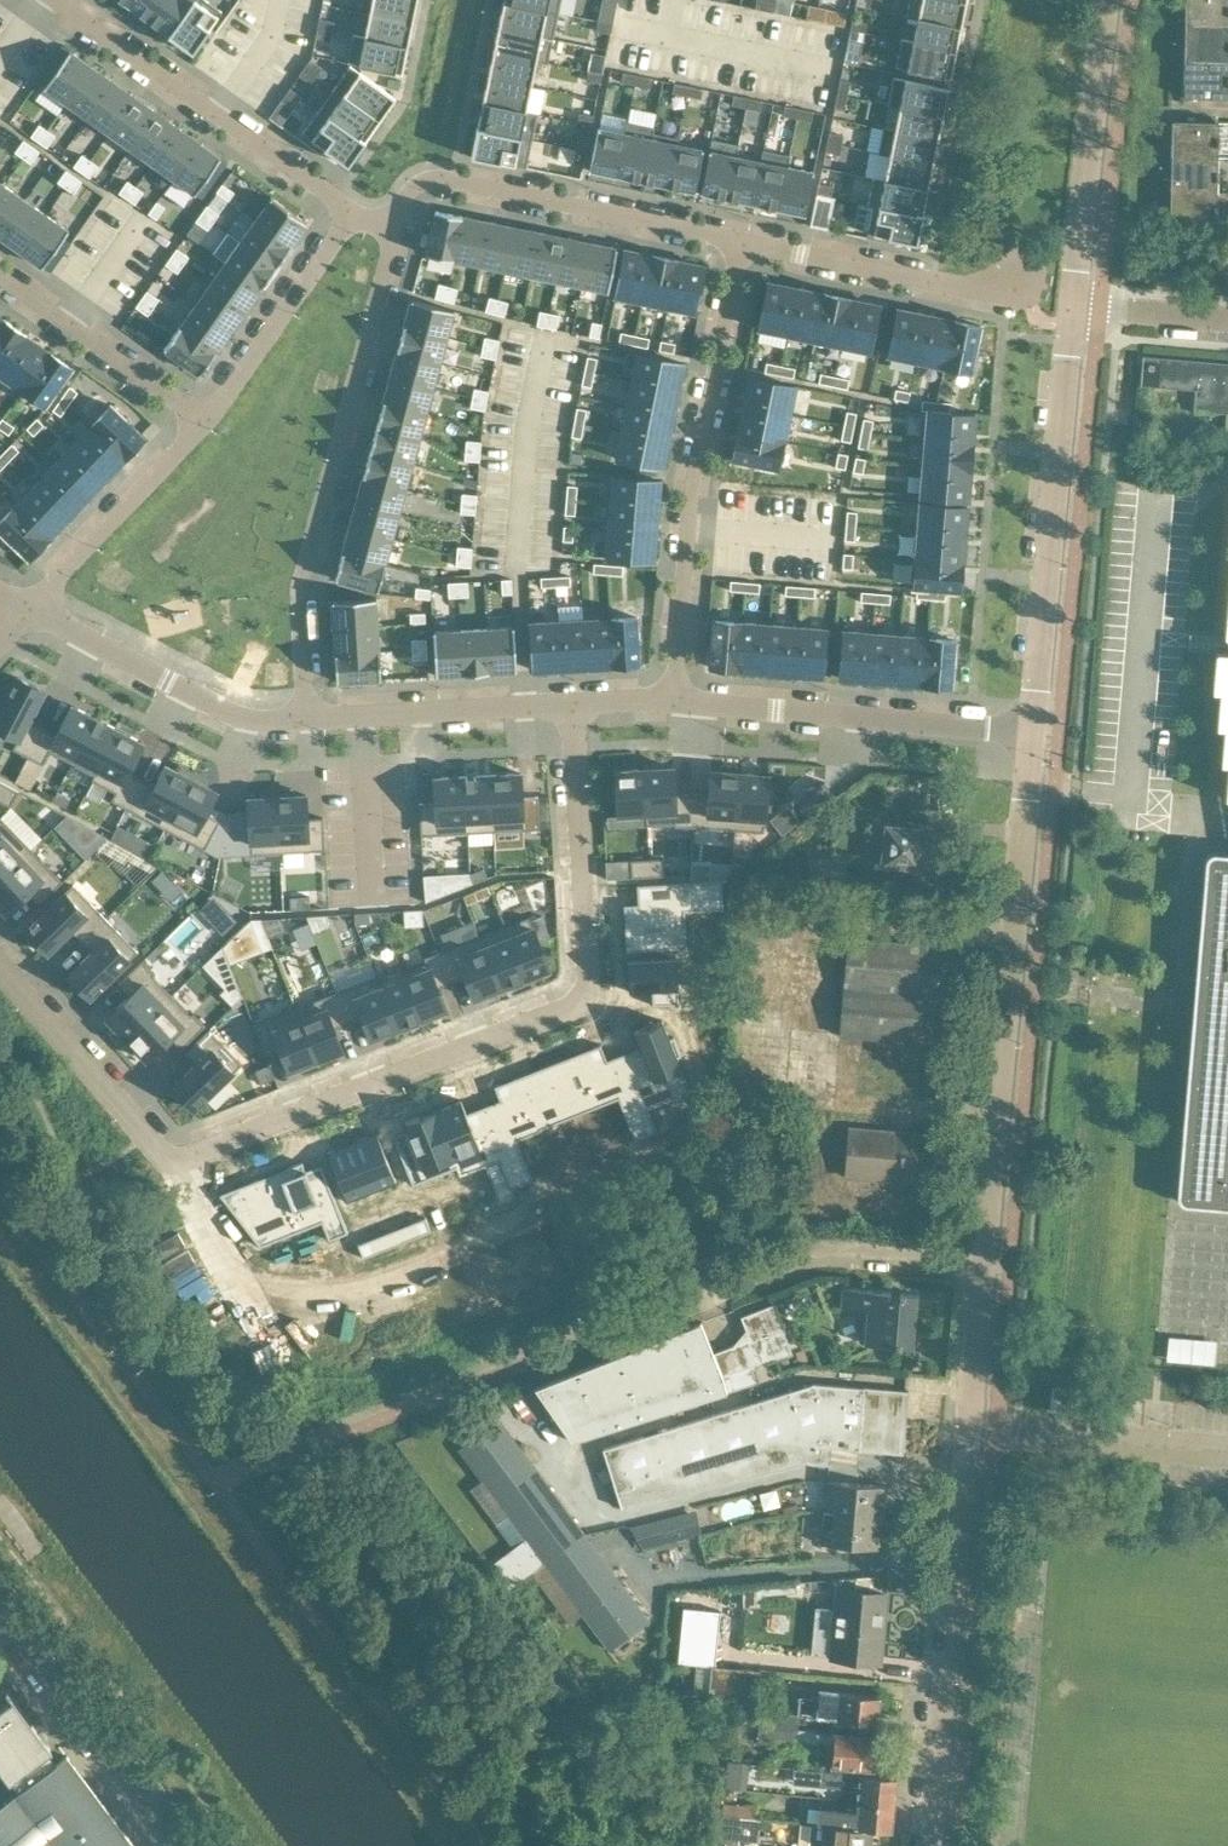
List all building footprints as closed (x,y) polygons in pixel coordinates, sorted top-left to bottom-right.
[(126,5),(148,20),(162,0),(130,0),(126,5)] [(148,20),(168,35),(169,36),(194,0),(162,0),(148,20)] [(169,36),(193,52),(210,28),(222,11),(206,0),(194,0),(169,36)] [(413,22),(417,0),(372,0),(369,14),(413,22)] [(553,38),(558,12),(504,0),(498,26),(553,38)] [(504,0),(558,12),(561,0),(504,0)] [(598,21),(612,24),(617,0),(602,0),(598,21)] [(764,10),(766,0),(756,0),(755,8),(764,10)] [(764,10),(774,12),(776,0),(766,0),(764,10)] [(906,17),(918,19),(918,16),(962,25),(967,0),(910,0),(906,17)] [(1185,24),(1227,25),(1227,0),(1186,0),(1185,24)] [(815,20),(818,6),(809,4),(806,18),(815,20)] [(828,8),(818,6),(815,20),(825,22),(828,8)] [(408,47),(413,22),(369,14),(365,37),(364,38),(408,47)] [(956,52),(962,25),(918,16),(918,19),(913,41),(913,43),(956,52)] [(318,28),(332,31),(334,21),(320,18),(318,28)] [(850,29),(865,32),(867,22),(852,20),(850,29)] [(611,33),(612,24),(598,21),(596,30),(611,33)] [(1185,24),(1184,60),(1227,61),(1227,25),(1185,24)] [(498,26),(493,51),(537,60),(536,61),(548,64),(553,38),(498,26)] [(332,31),(318,28),(316,38),(330,41),(332,31)] [(863,42),(865,32),(850,29),(848,39),(863,42)] [(364,38),(365,37),(353,34),(348,62),(402,73),(408,47),(364,38)] [(913,43),(913,41),(902,39),(896,66),(951,78),(956,52),(913,43)] [(44,87),(66,102),(91,66),(69,51),(44,87)] [(493,51),(488,77),(531,86),(536,61),(537,60),(493,51)] [(311,59),(305,67),(317,75),(323,67),(311,59)] [(1184,60),(1184,96),(1227,97),(1227,61),(1184,60)] [(588,70),(602,73),(604,64),(590,61),(588,70)] [(334,88),(380,120),(396,98),(350,65),(334,88)] [(113,81),(91,66),(66,102),(87,117),(113,81)] [(317,75),(305,67),(299,75),(311,83),(317,75)] [(602,73),(588,70),(586,80),(600,83),(602,73)] [(621,82),(635,85),(637,75),(623,72),(621,82)] [(652,78),(637,75),(635,85),(650,88),(652,78)] [(526,110),(531,86),(488,77),(483,103),(526,112),(526,110)] [(888,105),(899,107),(900,105),(943,114),(949,88),(894,77),(888,105)] [(840,79),(837,93),(847,95),(850,81),(840,79)] [(134,97),(113,81),(87,117),(109,133),(134,97)] [(672,92),(687,95),(689,86),(674,83),(672,92)] [(703,88),(689,86),(687,95),(701,98),(703,88)] [(290,88),(281,100),(289,106),(298,94),(290,88)] [(319,109),(365,142),(380,120),(334,88),(319,109)] [(844,110),(847,95),(837,93),(834,108),(844,110)] [(746,107),(748,98),(734,95),(732,104),(746,107)] [(134,97),(109,133),(131,148),(156,112),(134,97)] [(762,101),(748,98),(746,107),(760,110),(762,101)] [(477,126),(477,130),(532,142),(538,113),(526,110),(526,112),(483,103),(478,126),(477,126)] [(783,115),(797,118),(799,108),(785,105),(783,115)] [(938,140),(943,114),(900,105),(899,107),(895,129),(895,131),(938,140)] [(813,111),(799,108),(797,118),(811,121),(813,111)] [(365,142),(319,109),(303,132),(327,150),(348,165),(362,146),(365,142)] [(178,127),(156,112),(131,148),(152,163),(178,127)] [(578,122),(592,125),(594,115),(579,112),(578,122)] [(1173,120),(1172,155),(1217,156),(1218,122),(1218,121),(1173,120)] [(616,176),(642,181),(652,132),(653,132),(655,127),(627,121),(624,132),(625,133),(616,176)] [(39,141),(47,129),(39,124),(31,136),(39,141)] [(199,143),(178,127),(152,163),(174,179),(199,143)] [(614,176),(616,176),(625,133),(624,132),(598,127),(590,171),(614,176)] [(933,166),(938,140),(895,131),(895,129),(884,127),(878,153),(889,156),(889,157),(933,166)] [(55,135),(47,129),(39,141),(47,147),(55,135)] [(532,142),(477,130),(471,156),(500,162),(501,162),(526,167),(532,142)] [(642,181),(668,187),(677,143),(678,143),(679,138),(653,132),(652,132),(642,181)] [(829,132),(827,142),(842,145),(844,135),(829,132)] [(580,134),(577,149),(587,151),(590,136),(580,134)] [(700,193),(726,199),(735,155),(737,156),(739,144),(712,138),(700,193)] [(15,152),(23,157),(31,145),(24,140),(15,152)] [(842,145),(827,142),(825,151),(840,154),(842,145)] [(199,143),(174,179),(196,194),(221,158),(199,143)] [(695,192),(703,149),(678,143),(677,143),(668,187),(695,192)] [(39,151),(31,145),(23,157),(31,163),(39,151)] [(587,151),(577,149),(574,163),(584,165),(587,151)] [(762,161),(753,204),(778,209),(778,210),(779,210),(788,166),(791,155),(763,149),(760,160),(762,161)] [(81,172),(90,160),(82,154),(74,166),(81,172)] [(726,199),(753,204),(762,161),(760,160),(737,156),(735,155),(726,199)] [(1172,155),(1171,191),(1217,192),(1217,156),(1172,155)] [(927,191),(933,166),(889,157),(885,179),(884,183),(927,191)] [(90,160),(81,172),(89,177),(98,165),(90,160)] [(779,210),(805,215),(814,171),(788,166),(779,210)] [(66,170),(58,182),(66,187),(74,175),(66,170)] [(74,175),(66,187),(74,193),(82,181),(74,175)] [(873,206),(873,207),(923,217),(923,213),(927,191),(884,183),(885,179),(873,177),(868,204),(873,206)] [(127,180),(119,192),(127,198),(135,186),(127,180)] [(817,193),(826,195),(831,196),(833,186),(819,183),(817,193)] [(26,199),(4,184),(0,190),(0,235),(0,236),(26,199)] [(234,192),(222,184),(217,192),(228,200),(234,192)] [(135,186),(127,198),(135,204),(143,192),(135,186)] [(1170,226),(1215,227),(1216,227),(1217,192),(1171,191),(1170,226)] [(817,193),(810,226),(828,230),(835,197),(831,196),(826,195),(817,193)] [(307,222),(271,197),(256,219),(292,244),(307,222)] [(0,236),(22,251),(47,215),(26,199),(0,236)] [(157,201),(148,213),(156,219),(165,207),(157,201)] [(207,205),(201,213),(213,222),(219,213),(207,205)] [(922,220),(923,217),(873,207),(868,233),(888,237),(891,238),(917,243),(922,220)] [(427,254),(453,259),(462,216),(436,211),(427,254)] [(208,229),(213,222),(201,213),(196,221),(208,229)] [(69,230),(47,215),(22,251),(43,266),(69,230)] [(487,221),(462,216),(453,259),(479,265),(487,221)] [(241,240),(277,266),(292,244),(256,219),(241,240)] [(479,265),(505,270),(513,227),(487,221),(479,265)] [(530,275),(539,232),(513,227),(505,270),(530,275)] [(556,281),(565,237),(539,232),(530,275),(556,281)] [(582,286),(591,242),(565,237),(556,281),(582,286)] [(277,266),(241,240),(225,262),(261,287),(277,266)] [(617,248),(591,242),(582,286),(608,291),(617,248)] [(177,248),(171,256),(183,264),(189,256),(177,248)] [(615,295),(642,300),(651,255),(625,249),(615,295)] [(651,255),(642,300),(668,306),(678,260),(677,260),(652,254),(652,255),(651,255)] [(178,272),(183,264),(171,256),(166,264),(178,272)] [(704,266),(678,260),(668,306),(694,311),(704,266)] [(261,287),(225,262),(210,283),(246,309),(261,287)] [(759,328),(787,333),(796,288),(769,282),(759,328)] [(246,309),(210,283),(195,305),(231,330),(246,309)] [(439,283),(435,298),(445,300),(448,286),(439,283)] [(458,288),(448,286),(445,300),(454,303),(458,288)] [(814,339),(824,293),(796,288),(787,333),(814,339)] [(147,290),(141,298),(153,307),(159,299),(147,290)] [(824,293),(814,339),(842,345),(851,299),(851,298),(824,293)] [(486,311),(495,313),(499,299),(489,297),(486,311)] [(148,315),(153,307),(141,298),(136,306),(148,315)] [(405,324),(447,335),(454,310),(412,298),(405,324)] [(508,302),(499,299),(495,313),(504,316),(508,302)] [(851,299),(842,345),(869,350),(879,305),(851,299)] [(179,327),(215,352),(231,330),(195,305),(179,327)] [(889,354),(916,360),(926,314),(898,309),(889,354)] [(537,325),(546,327),(549,312),(540,310),(537,325)] [(549,312),(546,327),(556,329),(559,314),(549,312)] [(954,320),(926,314),(916,360),(944,366),(954,320)] [(27,336),(4,320),(0,325),(0,374),(27,336)] [(981,326),(954,320),(944,366),(972,372),(977,348),(981,326)] [(592,321),(589,336),(599,338),(602,323),(592,321)] [(405,324),(398,349),(441,361),(447,335),(405,324)] [(215,352),(179,327),(164,348),(200,374),(215,352)] [(633,344),(635,335),(621,332),(619,341),(633,344)] [(635,335),(633,344),(647,347),(649,338),(635,335)] [(27,336),(0,374),(23,390),(50,352),(27,336)] [(483,346),(497,349),(499,339),(485,337),(483,346)] [(661,340),(659,350),(673,353),(675,343),(661,340)] [(497,349),(483,346),(481,356),(495,359),(497,349)] [(441,361),(398,349),(391,375),(434,386),(441,361)] [(50,352),(23,390),(46,406),(72,368),(50,352)] [(633,379),(678,389),(684,363),(638,353),(633,379)] [(597,358),(587,356),(584,370),(594,372),(597,358)] [(1140,385),(1159,387),(1195,390),(1194,410),(1227,413),(1227,409),(1227,363),(1143,356),(1140,385)] [(764,371),(779,374),(781,365),(766,362),(764,371)] [(793,377),(795,368),(781,365),(779,374),(793,377)] [(594,372),(584,370),(581,385),(591,386),(594,372)] [(835,376),(820,373),(818,383),(833,385),(835,376)] [(391,375),(384,400),(427,412),(434,386),(391,375)] [(749,376),(743,404),(789,413),(795,386),(749,376)] [(849,379),(835,376),(833,385),(847,388),(849,379)] [(678,389),(633,379),(627,405),(673,415),(678,389)] [(70,386),(61,398),(69,404),(78,392),(70,386)] [(472,397),(487,400),(489,391),(474,388),(472,397)] [(910,391),(896,389),(894,398),(908,401),(910,391)] [(487,400),(472,397),(470,407),(485,410),(487,400)] [(69,404),(61,398),(53,410),(61,415),(69,404)] [(420,437),(427,412),(384,400),(377,426),(420,437)] [(940,401),(925,400),(924,410),(928,410),(939,411),(940,401)] [(953,413),(954,402),(940,401),(939,411),(953,413)] [(111,404),(92,425),(126,457),(145,437),(111,404)] [(743,404),(738,432),(784,441),(789,413),(743,404)] [(673,415),(627,405),(622,432),(668,441),(673,415)] [(586,409),(577,407),(574,422),(584,423),(586,409)] [(975,414),(953,413),(939,411),(928,410),(926,439),(973,443),(975,414)] [(847,411),(844,425),(854,427),(856,413),(847,411)] [(2,418),(0,421),(0,428),(9,434),(14,426),(2,418)] [(37,418),(26,428),(33,435),(44,425),(37,418)] [(861,432),(870,434),(873,420),(864,418),(861,432)] [(574,422),(572,436),(581,438),(584,423),(574,422)] [(126,457),(92,425),(73,445),(107,477),(126,457)] [(841,439),(851,441),(854,427),(844,425),(841,439)] [(377,426),(370,451),(413,463),(420,437),(377,426)] [(668,441),(622,432),(616,458),(662,467),(668,441)] [(784,441),(738,432),(732,460),(778,469),(784,441)] [(867,449),(870,434),(861,432),(858,447),(867,449)] [(924,467),(970,471),(973,443),(926,439),(924,467)] [(466,450),(480,451),(481,441),(466,440),(466,450)] [(10,445),(2,454),(9,461),(19,450),(12,443),(10,445)] [(73,445),(54,465),(87,497),(107,477),(73,445)] [(480,451),(466,450),(465,460),(479,461),(480,451)] [(406,488),(413,463),(370,451),(363,477),(406,488)] [(845,469),(848,454),(838,452),(835,467),(845,469)] [(9,461),(2,454),(0,456),(0,470),(9,461)] [(856,457),(853,471),(862,473),(865,459),(856,457)] [(87,497),(54,465),(34,485),(68,518),(87,497)] [(970,471),(924,467),(921,495),(968,499),(970,471)] [(613,476),(611,503),(657,506),(660,480),(613,476)] [(357,502),(399,514),(406,488),(363,477),(357,502)] [(34,485),(15,505),(49,538),(68,518),(34,485)] [(566,499),(576,500),(577,485),(567,485),(566,499)] [(462,493),(461,502),(476,504),(477,495),(462,493)] [(566,499),(565,514),(575,515),(576,500),(566,499)] [(350,528),(392,539),(399,514),(357,502),(350,528)] [(475,514),(476,504),(461,502),(460,512),(475,514)] [(657,506),(611,503),(609,529),(655,533),(657,506)] [(921,503),(918,531),(965,535),(967,507),(921,503)] [(49,538),(15,505),(0,521),(0,530),(29,558),(49,538)] [(847,511),(846,525),(856,526),(857,511),(847,511)] [(854,541),(856,526),(846,525),(845,540),(854,541)] [(564,526),(563,540),(573,541),(574,526),(564,526)] [(343,553),(385,565),(392,539),(350,528),(343,553)] [(653,560),(655,533),(609,529),(606,556),(653,560)] [(916,559),(962,563),(965,535),(918,531),(916,559)] [(457,555),(472,557),(473,548),(458,546),(457,555)] [(385,565),(343,553),(336,578),(378,590),(385,565)] [(842,568),(852,568),(853,554),(843,553),(842,568)] [(472,557),(457,555),(455,565),(471,567),(472,557)] [(960,591),(962,563),(916,559),(914,587),(917,588),(931,589),(946,590),(960,591)] [(608,574),(608,564),(594,563),(593,573),(608,574)] [(623,565),(608,564),(608,574),(622,575),(623,565)] [(555,576),(556,586),(570,585),(570,575),(559,576),(555,576)] [(556,586),(555,576),(541,577),(541,587),(556,586)] [(511,579),(501,579),(502,594),(512,593),(511,579)] [(744,591),(745,581),(731,580),(730,590),(744,591)] [(468,596),(467,581),(458,582),(459,596),(468,596)] [(744,591),(759,592),(760,583),(745,581),(744,591)] [(449,597),(459,596),(458,582),(448,582),(449,597)] [(800,586),(786,585),(785,595),(800,596),(800,586)] [(815,587),(800,586),(800,596),(814,597),(815,587)] [(416,587),(415,597),(430,598),(431,589),(416,587)] [(916,598),(931,599),(931,589),(917,588),(916,598)] [(945,600),(946,590),(931,589),(931,599),(945,600)] [(875,602),(876,592),(861,591),(860,601),(875,602)] [(890,593),(876,592),(875,602),(890,603),(890,593)] [(333,627),(378,624),(376,597),(332,600),(333,627)] [(425,613),(410,614),(411,623),(425,623),(425,613)] [(637,616),(611,618),(613,665),(640,663),(637,616)] [(587,666),(613,665),(611,618),(584,620),(587,666)] [(587,666),(584,620),(557,621),(560,668),(587,666)] [(710,666),(738,668),(741,622),(713,620),(710,666)] [(533,669),(560,668),(557,621),(531,623),(533,669)] [(769,624),(741,622),(738,668),(766,671),(769,624)] [(335,654),(380,651),(378,624),(333,627),(335,654)] [(797,627),(769,624),(766,671),(794,673),(797,627)] [(487,628),(490,672),(517,670),(514,626),(487,628)] [(825,629),(797,627),(794,673),(822,676),(825,629)] [(487,628),(460,629),(463,673),(490,672),(487,628)] [(463,673),(460,629),(433,631),(436,675),(463,673)] [(840,677),(868,679),(872,633),(844,631),(840,677)] [(900,635),(872,633),(868,679),(896,682),(900,635)] [(900,635),(896,682),(924,684),(928,638),(900,635)] [(956,640),(928,638),(924,684),(952,687),(954,662),(956,640)] [(411,640),(412,649),(427,648),(426,639),(411,640)] [(427,648),(412,649),(413,659),(427,658),(427,648)] [(1223,651),(1217,650),(1217,651),(1215,653),(1212,691),(1219,691),(1216,727),(1223,728),(1220,763),(1227,764),(1225,796),(1226,797),(1226,798),(1227,798),(1227,651),(1223,651)] [(380,651),(335,654),(337,681),(381,678),(380,651)] [(18,738),(13,748),(28,757),(44,728),(30,720),(45,691),(17,676),(9,692),(5,690),(0,699),(0,729),(18,738)] [(44,728),(28,757),(43,764),(50,751),(73,763),(97,718),(72,705),(56,734),(44,728)] [(97,718),(73,763),(94,774),(96,775),(120,730),(97,718)] [(94,774),(92,779),(115,792),(111,800),(127,808),(142,779),(128,772),(143,742),(120,730),(96,775),(94,774)] [(142,779),(127,808),(166,828),(195,772),(180,765),(177,770),(166,764),(154,786),(142,779)] [(673,767),(645,768),(648,814),(646,814),(646,825),(674,824),(675,826),(693,827),(692,794),(675,794),(673,767)] [(616,787),(612,787),(613,806),(617,805),(618,815),(646,814),(648,814),(645,768),(615,770),(616,787)] [(709,794),(692,794),(693,827),(708,827),(736,829),(740,772),(711,770),(709,794)] [(195,772),(166,828),(205,849),(218,856),(221,856),(229,813),(228,813),(223,822),(220,820),(208,814),(212,805),(219,792),(206,785),(209,780),(195,772)] [(520,772),(491,774),(494,831),(540,828),(538,796),(522,797),(520,772)] [(740,772),(736,829),(763,831),(765,809),(770,810),(771,792),(767,792),(768,775),(740,772)] [(491,774),(465,776),(468,832),(494,831),(491,774)] [(435,801),(419,802),(421,835),(468,832),(465,776),(434,777),(435,801)] [(10,806),(18,790),(0,781),(0,801),(10,806)] [(824,781),(798,801),(809,815),(835,795),(824,781)] [(293,788),(277,789),(281,853),(325,850),(323,817),(307,818),(306,794),(293,794),(293,788)] [(229,813),(221,856),(252,854),(281,853),(277,789),(260,790),(261,797),(248,797),(249,812),(229,813)] [(57,791),(53,800),(66,807),(70,798),(57,791)] [(32,849),(0,816),(0,880),(32,849)] [(877,816),(868,828),(878,835),(886,835),(882,864),(920,868),(925,829),(888,824),(877,816)] [(0,880),(0,908),(5,913),(27,892),(39,904),(63,881),(32,849),(0,880)] [(1215,851),(1212,852),(1211,852),(1209,853),(1207,855),(1206,857),(1205,859),(1205,860),(1201,912),(1201,913),(1201,915),(1203,917),(1204,919),(1205,920),(1207,921),(1208,921),(1200,1018),(1198,1018),(1197,1019),(1195,1020),(1194,1021),(1193,1022),(1192,1024),(1191,1025),(1191,1027),(1177,1194),(1177,1196),(1177,1197),(1178,1199),(1179,1200),(1180,1202),(1182,1203),(1183,1203),(1186,1204),(1227,1208),(1227,852),(1215,851)] [(663,857),(630,859),(631,877),(664,875),(663,857)] [(808,872),(807,887),(845,889),(846,859),(831,858),(830,873),(808,872)] [(484,868),(470,873),(473,882),(487,877),(484,868)] [(326,904),(325,873),(268,875),(268,905),(326,904)] [(437,878),(424,879),(425,900),(426,901),(438,896),(437,878)] [(638,910),(624,910),(626,950),(687,947),(685,911),(723,908),(722,880),(727,880),(726,879),(691,881),(637,884),(638,903),(638,910)] [(73,884),(26,930),(48,953),(72,930),(83,941),(106,918),(73,884)] [(487,885),(474,890),(477,900),(491,894),(487,885)] [(369,912),(355,913),(355,923),(370,922),(369,912)] [(529,916),(504,926),(525,979),(550,969),(529,916)] [(92,951),(68,974),(90,997),(138,951),(106,918),(83,941),(92,951)] [(504,926),(480,935),(501,988),(525,979),(504,926)] [(480,935),(440,951),(452,981),(465,976),(474,999),(501,988),(480,935)] [(841,1035),(938,1043),(946,946),(849,938),(841,1035)] [(403,971),(422,1019),(446,1010),(438,987),(452,981),(440,951),(424,957),(426,962),(403,971)] [(676,958),(627,961),(629,991),(651,989),(652,1005),(679,1003),(676,958)] [(130,995),(106,1018),(127,1039),(172,995),(153,975),(155,973),(143,960),(119,983),(130,995)] [(401,966),(377,976),(397,1029),(422,1019),(403,971),(401,966)] [(377,976),(337,991),(349,1022),(362,1016),(371,1039),(397,1029),(377,976)] [(337,991),(296,1007),(317,1060),(343,1050),(334,1027),(349,1022),(337,991)] [(172,995),(127,1039),(146,1060),(170,1036),(182,1048),(205,1025),(193,1012),(191,1014),(172,995)] [(296,1007),(253,1023),(265,1054),(280,1048),(289,1071),(317,1060),(296,1007)] [(644,1058),(630,1063),(648,1108),(665,1101),(662,1092),(687,1082),(677,1057),(681,1055),(674,1036),(669,1037),(662,1020),(634,1031),(640,1046),(644,1058)] [(196,1063),(172,1087),(194,1109),(208,1096),(211,1100),(226,1085),(223,1082),(242,1063),(209,1029),(185,1052),(196,1063)] [(601,1044),(574,1054),(594,1104),(617,1095),(618,1098),(635,1139),(656,1131),(648,1108),(630,1063),(625,1052),(607,1059),(601,1044)] [(537,1069),(520,1075),(541,1128),(595,1107),(594,1104),(574,1054),(567,1057),(537,1069)] [(274,1077),(269,1063),(255,1069),(261,1082),(274,1077)] [(500,1099),(480,1107),(512,1187),(533,1179),(517,1139),(542,1130),(541,1128),(520,1075),(494,1086),(500,1099)] [(461,1099),(433,1110),(456,1167),(459,1175),(485,1165),(499,1159),(506,1178),(492,1183),(500,1203),(516,1197),(512,1187),(480,1107),(466,1113),(461,1099)] [(410,1134),(395,1140),(412,1184),(456,1167),(433,1110),(405,1121),(408,1130),(410,1134)] [(926,1182),(930,1135),(851,1128),(847,1175),(926,1182)] [(376,1132),(327,1152),(346,1201),(396,1182),(376,1132)] [(302,1161),(267,1175),(291,1234),(322,1221),(329,1239),(348,1232),(324,1171),(308,1178),(305,1170),(302,1161)] [(239,1201),(229,1206),(260,1246),(291,1234),(267,1175),(233,1188),(239,1201)] [(402,1242),(431,1231),(425,1217),(397,1228),(402,1242)] [(284,1276),(292,1285),(308,1279),(304,1269),(284,1276)] [(916,1294),(844,1288),(843,1288),(841,1308),(868,1310),(865,1343),(912,1347),(916,1294)] [(743,1341),(713,1353),(722,1375),(755,1365),(792,1353),(773,1303),(741,1316),(748,1335),(743,1341)] [(857,1309),(848,1309),(846,1344),(855,1344),(857,1309)] [(670,1333),(534,1387),(572,1441),(727,1391),(722,1375),(713,1353),(701,1321),(670,1333)] [(903,1453),(908,1390),(814,1382),(626,1441),(627,1444),(603,1448),(621,1507),(807,1462),(830,1464),(831,1447),(903,1453)] [(459,1448),(545,1563),(585,1534),(498,1418),(459,1448)] [(834,1513),(883,1517),(886,1485),(826,1480),(825,1495),(836,1496),(834,1513)] [(697,1508),(675,1514),(681,1539),(704,1533),(697,1508)] [(880,1548),(883,1517),(834,1513),(833,1528),(822,1527),(821,1543),(880,1548)] [(649,1620),(585,1534),(545,1563),(609,1649),(649,1620)] [(1041,1538),(1032,1537),(1031,1547),(1040,1548),(1041,1538)] [(764,1594),(773,1594),(797,1592),(796,1582),(772,1584),(741,1586),(742,1607),(761,1606),(764,1594)] [(831,1655),(831,1657),(879,1661),(886,1594),(872,1592),(837,1589),(836,1604),(836,1609),(832,1652),(831,1655)] [(678,1661),(715,1665),(721,1610),(684,1607),(678,1661)] [(712,1696),(757,1701),(760,1669),(715,1665),(712,1696)] [(876,1722),(879,1695),(820,1690),(819,1699),(800,1697),(799,1714),(876,1722)] [(38,1732),(14,1700),(0,1710),(0,1777),(7,1788),(11,1786),(17,1795),(0,1807),(0,1845),(135,1845),(67,1755),(57,1763),(50,1753),(52,1752),(38,1732)] [(756,1712),(753,1741),(795,1745),(833,1749),(832,1764),(872,1767),(875,1736),(796,1729),(797,1716),(756,1712)] [(730,1760),(727,1788),(748,1790),(750,1774),(759,1775),(760,1764),(730,1760)] [(858,1803),(893,1806),(896,1777),(823,1770),(821,1786),(859,1789),(858,1803)] [(723,1803),(722,1816),(757,1818),(758,1806),(723,1803)] [(891,1830),(893,1806),(858,1803),(857,1809),(820,1806),(819,1823),(872,1829),(891,1830)] [(757,1818),(722,1816),(720,1840),(759,1843),(761,1819),(757,1818)] [(872,1829),(819,1823),(811,1823),(809,1845),(870,1845),(872,1829)]
